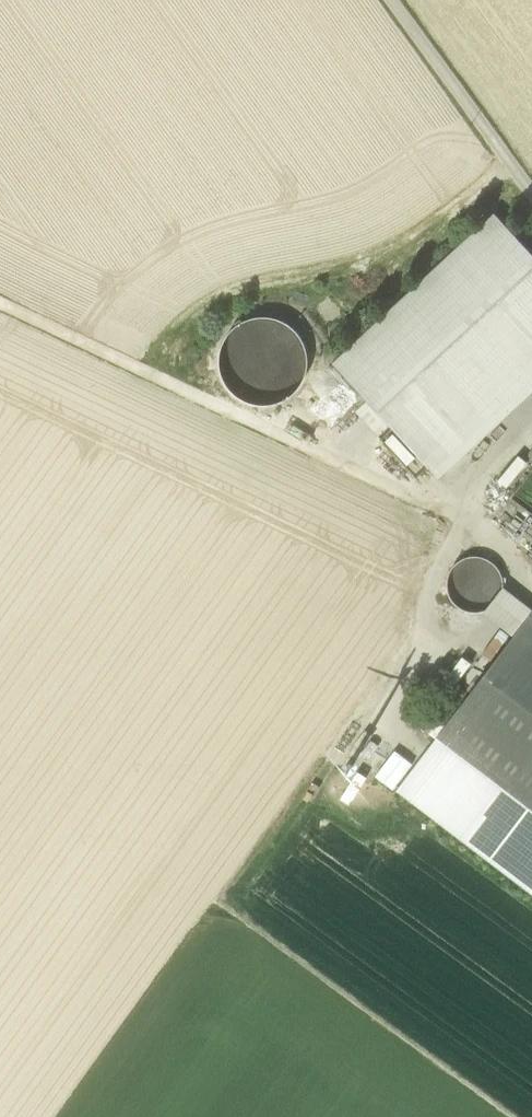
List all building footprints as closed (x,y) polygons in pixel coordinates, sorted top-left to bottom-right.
[(422,462),(531,360),(531,256),(494,215),(333,365),(422,462)] [(298,336),(285,325),(269,319),(252,320),(237,327),(225,340),(220,356),(220,373),(228,388),(240,399),(256,405),(273,404),(289,397),(300,385),(306,369),(305,352),(298,336)] [(422,462),(438,480),(531,393),(531,360),(422,462)] [(531,465),(531,461),(524,454),(502,480),(512,489),(531,465)] [(531,517),(531,468),(508,500),(531,517)] [(501,594),(502,584),(500,575),(494,567),(486,562),(477,560),(467,562),(459,567),(453,574),(450,583),(451,593),(455,602),(462,608),(471,612),(481,612),(490,609),(497,602),(501,594)] [(530,615),(444,728),(438,723),(431,733),(437,737),(437,738),(531,810),(531,617),(530,615)] [(437,738),(397,790),(531,892),(531,810),(437,738)]
